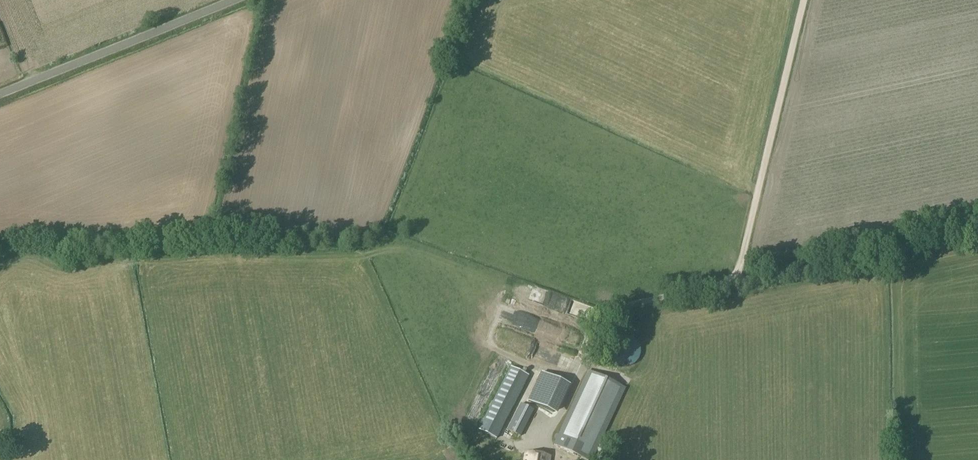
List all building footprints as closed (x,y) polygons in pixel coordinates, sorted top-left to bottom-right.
[(628,336),(627,336),(625,335),(623,335),(621,336),(620,336),(618,337),(617,337),(615,338),(614,340),(612,342),(611,343),(610,345),(610,347),(609,349),(609,350),(609,352),(609,353),(610,355),(610,357),(611,358),(612,360),(614,362),(615,363),(618,364),(620,365),(621,365),(622,365),(624,366),(627,365),(629,365),(631,364),(633,363),(635,361),(636,360),(637,358),(638,357),(638,356),(639,354),(639,353),(639,351),(639,348),(639,347),(638,345),(637,343),(637,342),(635,340),(634,339),(632,338),(631,337),(630,336),(628,336)] [(547,356),(553,359),(556,353),(545,346),(539,357),(544,360),(547,356)] [(567,380),(577,362),(560,353),(551,371),(567,380)] [(529,376),(511,367),(479,429),(497,438),(514,405),(514,406),(517,407),(518,404),(516,402),(515,403),(529,376)] [(588,370),(553,444),(587,459),(592,459),(625,387),(588,370)] [(535,410),(521,403),(507,429),(521,436),(535,410)]
